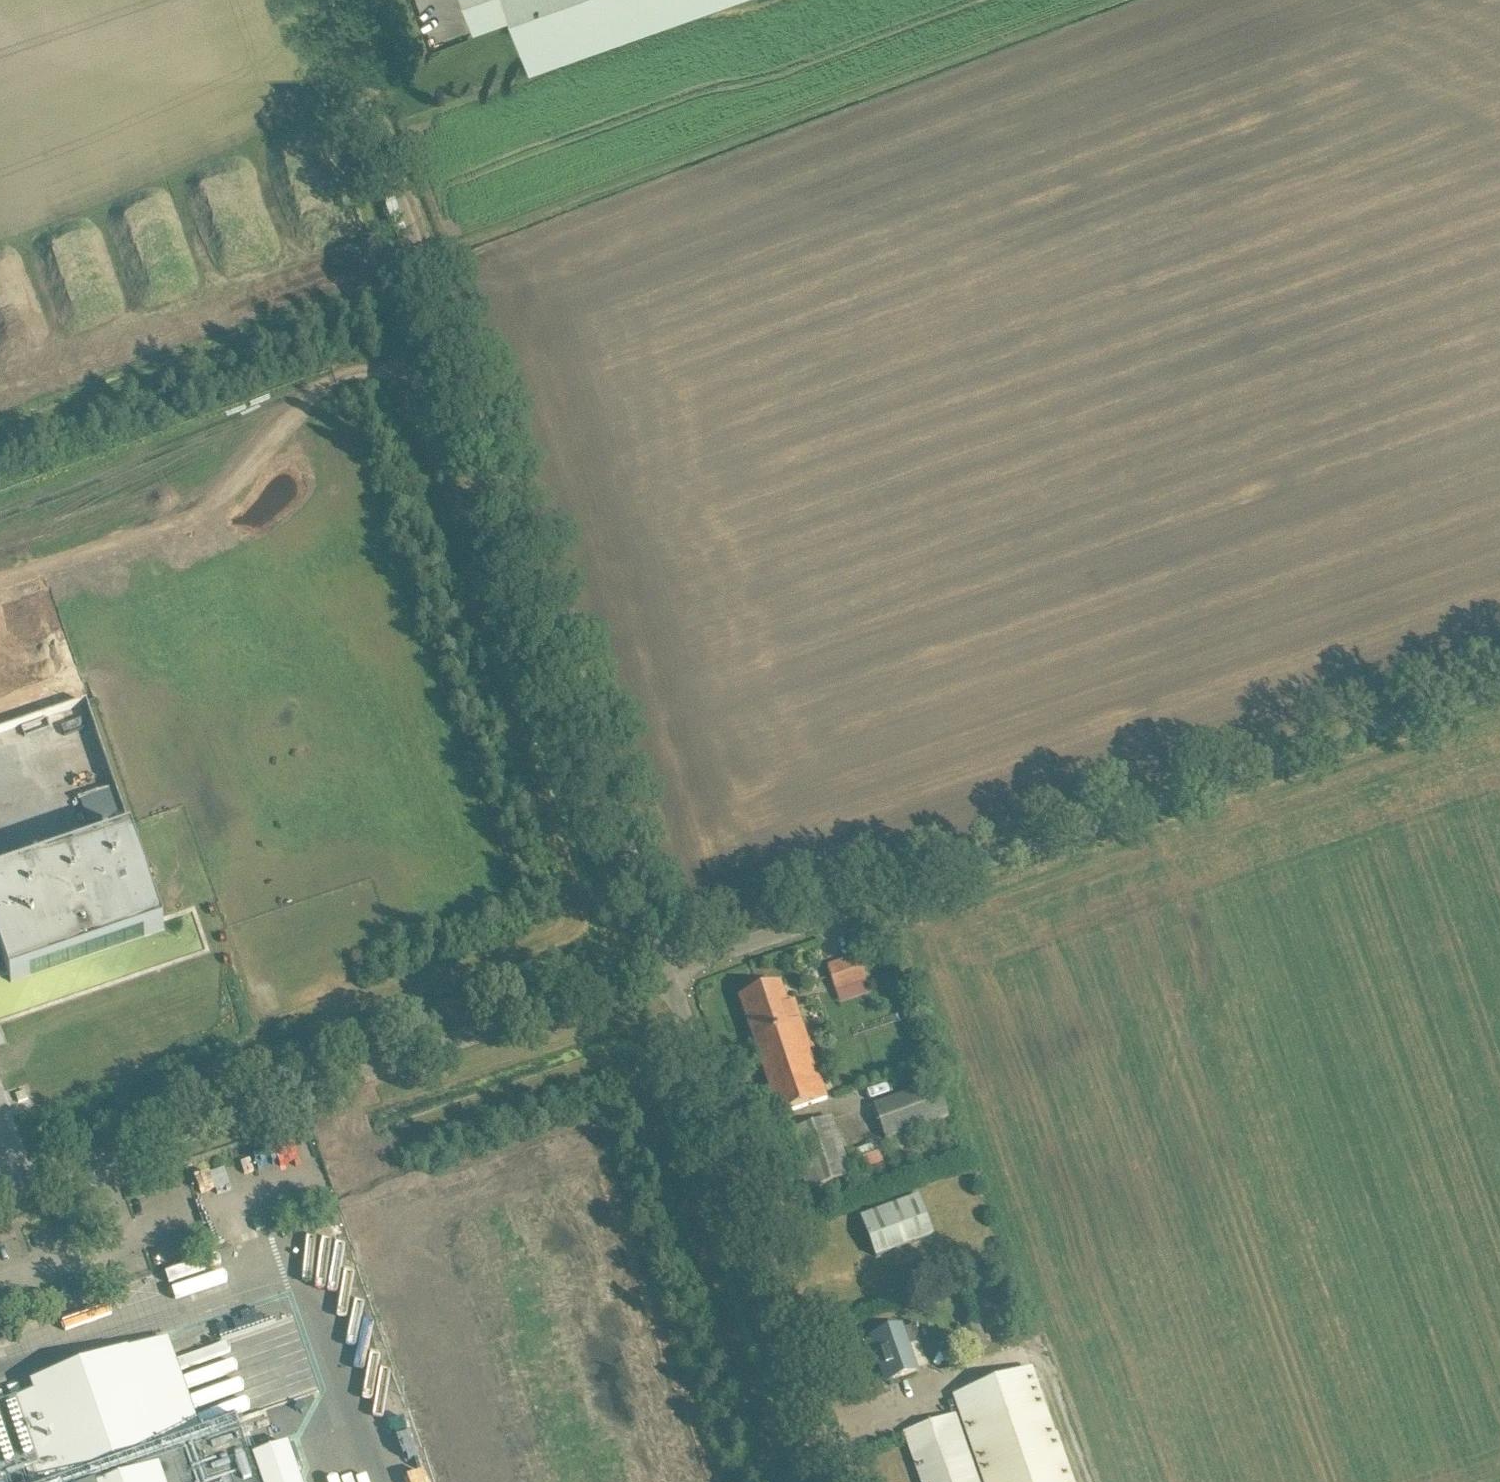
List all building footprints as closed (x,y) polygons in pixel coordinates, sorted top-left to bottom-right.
[(474,31),(512,18),(530,70),(728,0),(463,0),(474,31)] [(116,789),(81,801),(89,824),(124,812),(116,789)] [(0,878),(0,948),(8,972),(11,981),(165,929),(162,921),(132,833),(0,878)] [(836,990),(865,981),(858,957),(828,966),(836,990)] [(787,1004),(780,984),(740,998),(780,1115),(828,1098),(795,1001),(787,1004)] [(938,1083),(875,1105),(887,1139),(949,1118),(938,1083)] [(832,1117),(787,1133),(807,1190),(852,1175),(832,1117)] [(880,1150),(857,1150),(858,1167),(881,1166),(880,1150)] [(824,1205),(821,1194),(810,1198),(814,1208),(824,1205)] [(933,1236),(918,1196),(860,1217),(875,1258),(933,1236)] [(229,1338),(280,1322),(273,1301),(222,1317),(229,1338)] [(457,1308),(268,1374),(305,1481),(517,1481),(457,1308)] [(887,1380),(888,1382),(907,1375),(930,1367),(916,1326),(900,1331),(899,1328),(872,1337),(879,1356),(880,1356),(888,1380),(887,1380)] [(200,1432),(167,1338),(33,1384),(36,1394),(6,1405),(32,1481),(301,1481),(288,1444),(249,1458),(235,1420),(200,1432)] [(1057,1435),(1055,1435),(1035,1375),(948,1404),(954,1420),(907,1437),(923,1481),(1073,1481),(1057,1435)] [(23,1469),(2,1407),(0,1408),(0,1477),(23,1469)]
